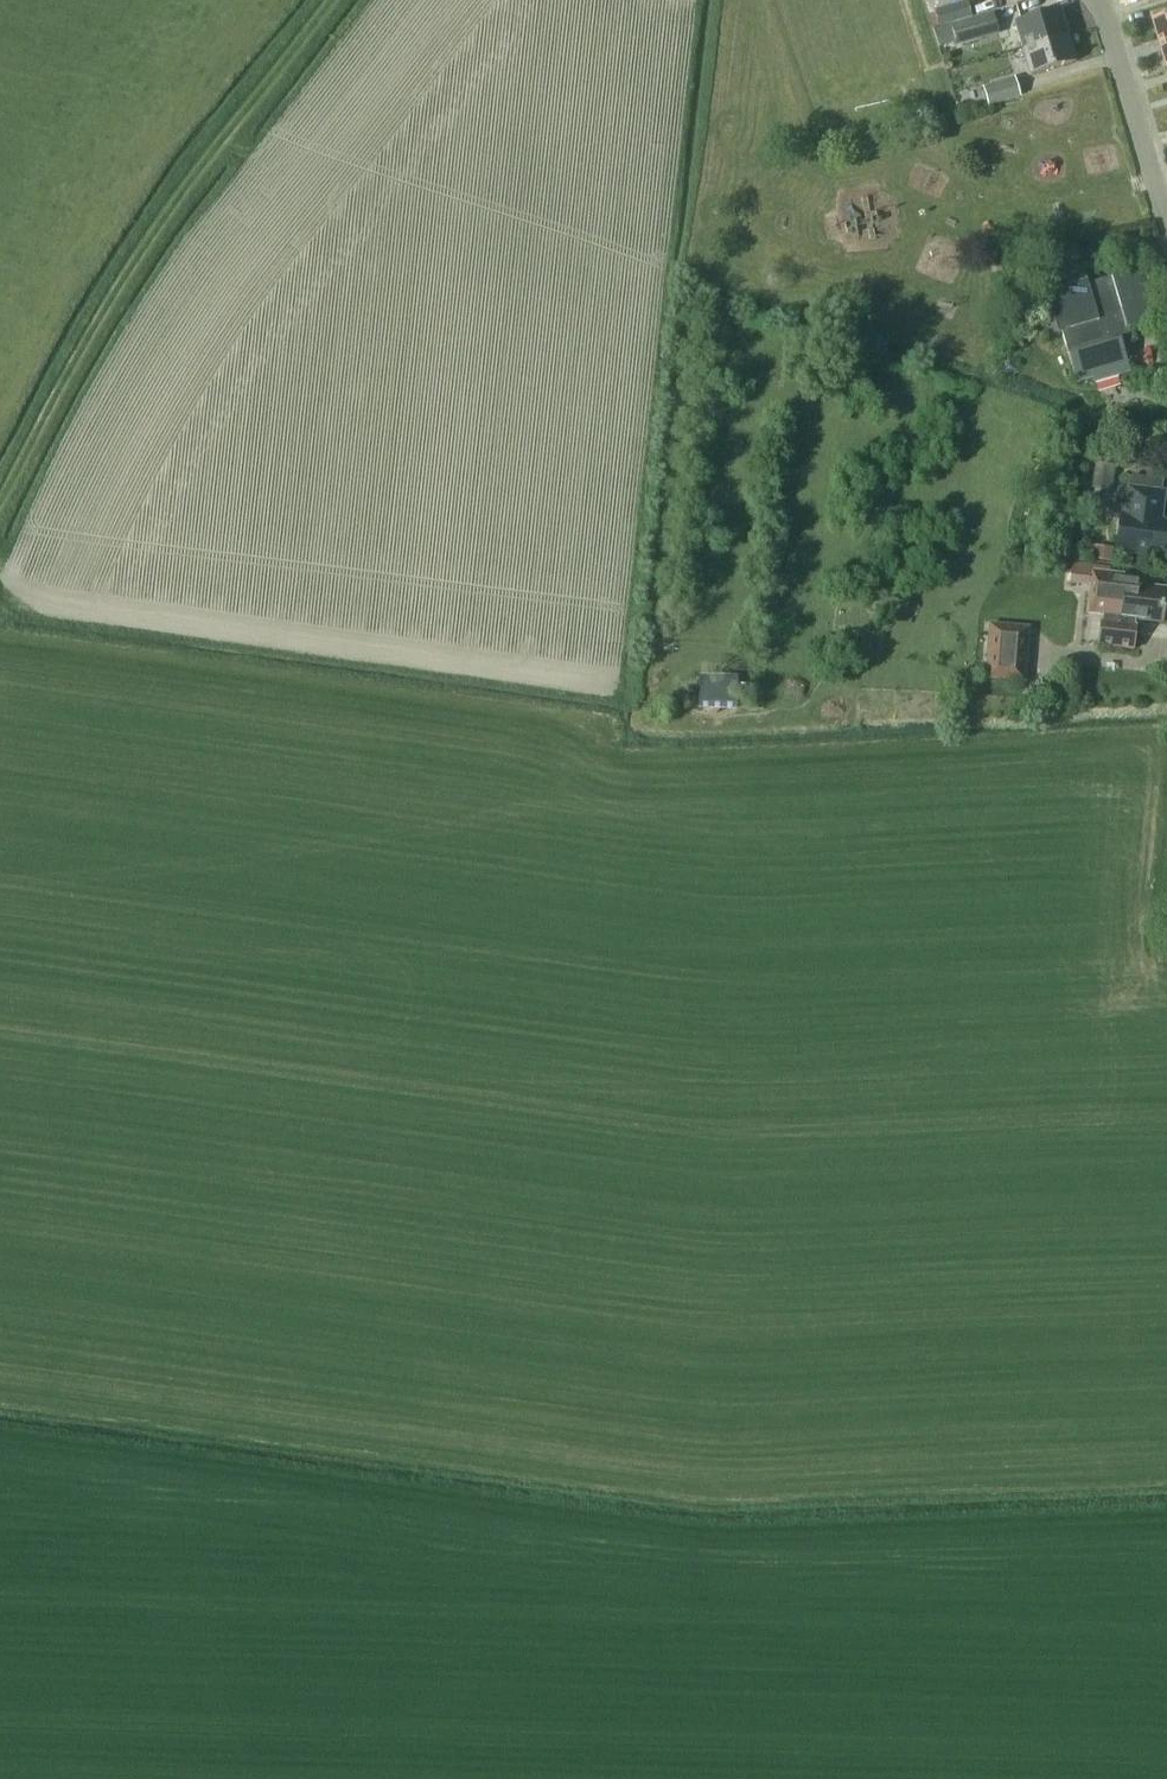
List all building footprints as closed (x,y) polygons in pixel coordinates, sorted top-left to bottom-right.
[(938,26),(939,27),(972,17),(967,1),(934,11),(934,13),(928,15),(932,28),(938,26)] [(1015,21),(1023,48),(1068,35),(1060,8),(1015,21)] [(972,18),(972,17),(939,27),(939,28),(951,24),(957,45),(998,33),(992,12),(972,18)] [(1162,44),(1166,42),(1166,15),(1154,19),(1162,44)] [(1068,35),(1023,48),(1031,74),(1076,61),(1068,35)] [(1020,95),(1014,75),(981,84),(987,105),(1020,95)] [(1053,315),(1046,317),(1035,320),(1040,339),(1063,332),(1078,382),(1094,377),(1095,381),(1130,371),(1123,346),(1138,341),(1134,327),(1159,319),(1148,284),(1144,285),(1139,268),(1089,283),(1086,271),(1067,277),(1069,284),(1050,290),(1047,296),(1053,315)] [(1114,465),(1095,463),(1092,487),(1111,490),(1114,465)] [(1117,549),(1166,556),(1166,526),(1156,525),(1157,515),(1160,515),(1163,493),(1130,489),(1127,516),(1122,515),(1117,549)] [(1112,562),(1114,549),(1095,547),(1093,560),(1112,562)] [(1111,569),(1072,564),(1070,582),(1089,584),(1093,584),(1090,612),(1104,614),(1103,622),(1101,621),(1098,645),(1134,649),(1136,625),(1134,625),(1135,618),(1162,621),(1165,590),(1138,586),(1139,579),(1110,575),(1111,569)] [(1024,680),(1027,642),(1008,641),(1005,679),(1024,680)] [(700,682),(699,712),(738,712),(738,683),(700,682)]
